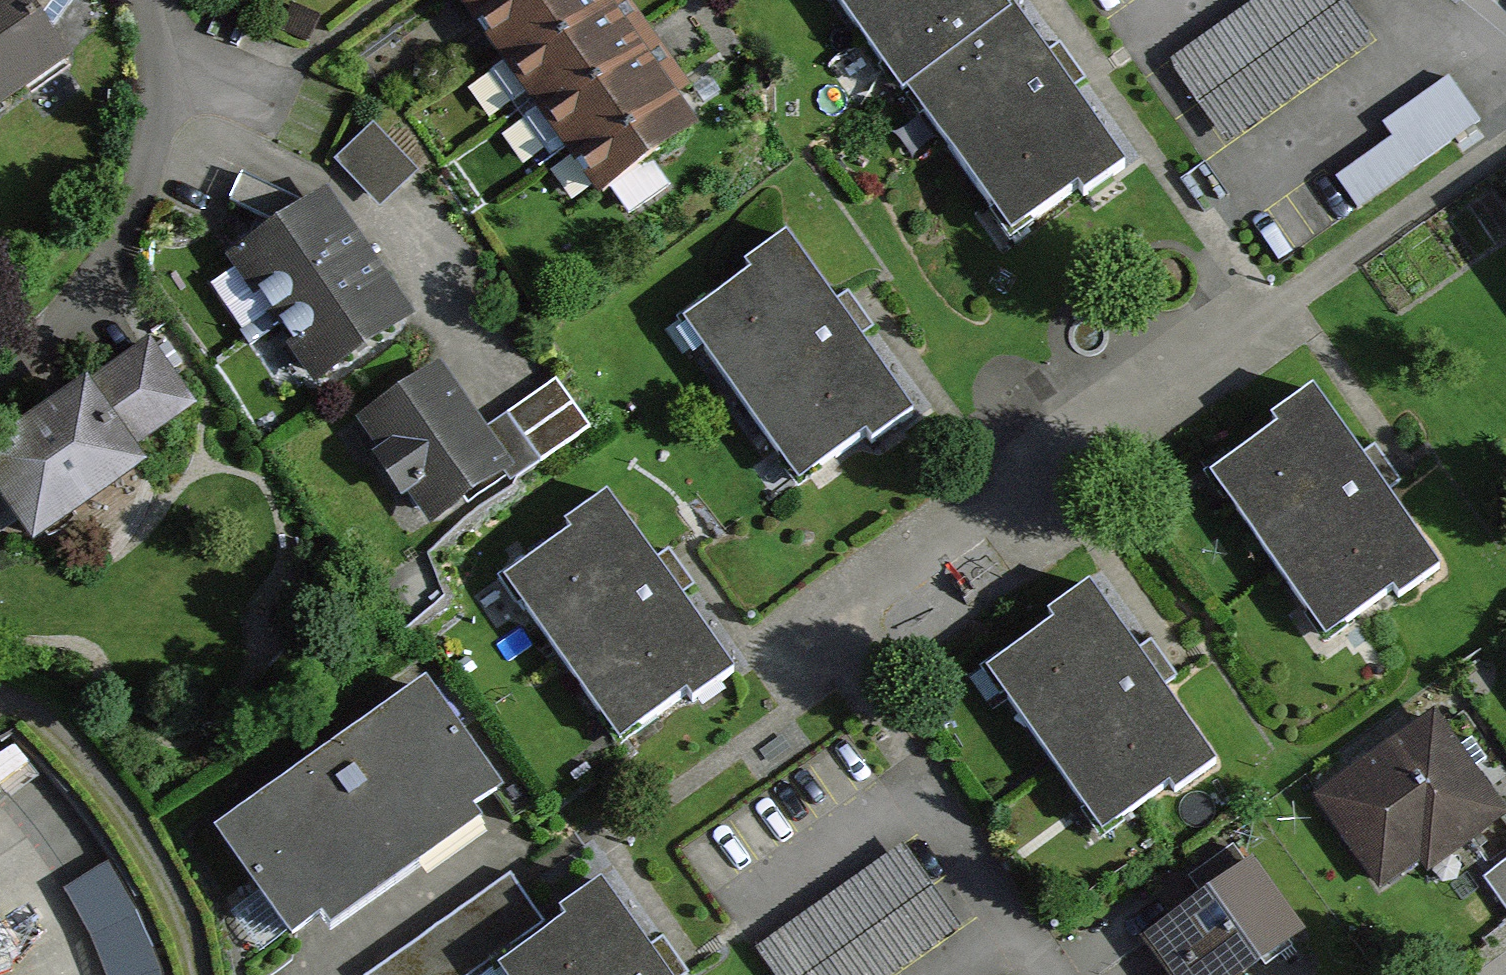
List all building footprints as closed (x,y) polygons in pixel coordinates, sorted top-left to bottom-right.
[(70,63),(48,32),(71,0),(0,0),(0,113),(70,63)] [(582,0),(485,0),(472,9),(504,54),(582,0)] [(623,39),(596,0),(582,0),(504,54),(537,100),(623,39)] [(1007,16),(995,0),(835,0),(901,92),(1007,16)] [(1335,0),(1260,0),(1168,66),(1223,142),(1364,41),(1335,0)] [(319,18),(292,5),(279,31),(306,44),(319,18)] [(1119,171),(1007,16),(901,92),(1007,238),(1075,189),(1082,198),(1119,171)] [(569,145),(655,85),(623,39),(537,100),(569,145)] [(1473,123),(1444,81),(1378,128),(1388,143),(1332,182),(1351,209),(1473,123)] [(687,130),(655,85),(569,145),(601,191),(687,130)] [(415,173),(373,125),(334,160),(376,208),(415,173)] [(1498,196),(1505,216),(1505,193),(1498,196)] [(324,195),(223,260),(312,386),(414,320),(379,271),(355,238),(324,195)] [(743,272),(750,281),(685,326),(798,487),(865,440),(871,449),(911,420),(786,242),(743,272)] [(33,548),(146,470),(134,453),(195,411),(147,341),(62,400),(0,443),(0,502),(33,548)] [(356,423),(382,459),(374,464),(402,504),(410,499),(431,529),(513,472),(484,431),(437,365),(356,423)] [(557,383),(484,431),(513,472),(519,481),(590,432),(557,383)] [(1269,426),(1276,435),(1212,480),(1328,642),(1389,598),(1398,604),(1442,572),(1313,395),(1269,426)] [(620,747),(687,701),(693,710),(735,680),(666,580),(606,495),(562,526),(572,541),(508,585),(620,747)] [(1049,617),(1057,627),(988,675),(1103,840),(1169,793),(1177,799),(1217,770),(1087,590),(1049,617)] [(423,691),(216,836),(291,942),(323,919),(336,937),(478,837),(467,821),(499,799),(423,691)] [(1435,718),(1313,799),(1378,895),(1500,814),(1435,718)] [(1234,848),(1195,877),(1205,892),(1140,939),(1166,974),(1242,974),(1297,935),(1234,848)] [(771,974),(897,974),(958,932),(903,854),(758,956),(771,974)] [(1481,879),(1505,915),(1505,862),(1481,879)] [(66,892),(95,950),(104,974),(160,974),(159,973),(137,921),(110,868),(66,892)] [(543,922),(508,876),(375,974),(472,974),(543,922)] [(601,886),(560,915),(566,923),(499,970),(502,974),(663,974),(656,965),(601,886)]
